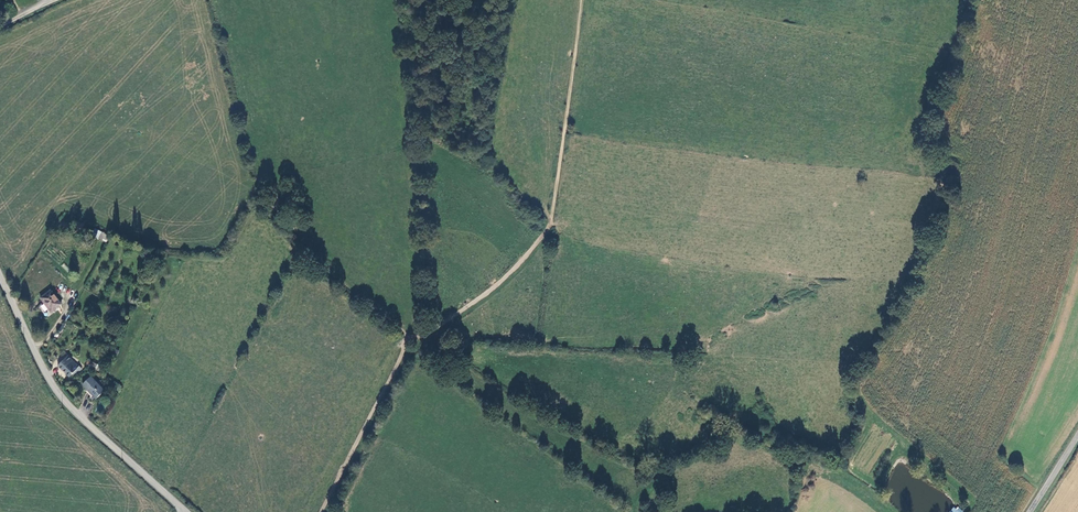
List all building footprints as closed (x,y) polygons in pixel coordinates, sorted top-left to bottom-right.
[(103,233),(95,228),(91,236),(99,240),(103,233)] [(54,309),(61,304),(49,289),(38,296),(48,309),(52,306),(54,309)] [(73,375),(79,367),(68,359),(60,369),(67,376),(69,373),(73,375)] [(93,398),(101,390),(87,374),(79,382),(93,398)]
